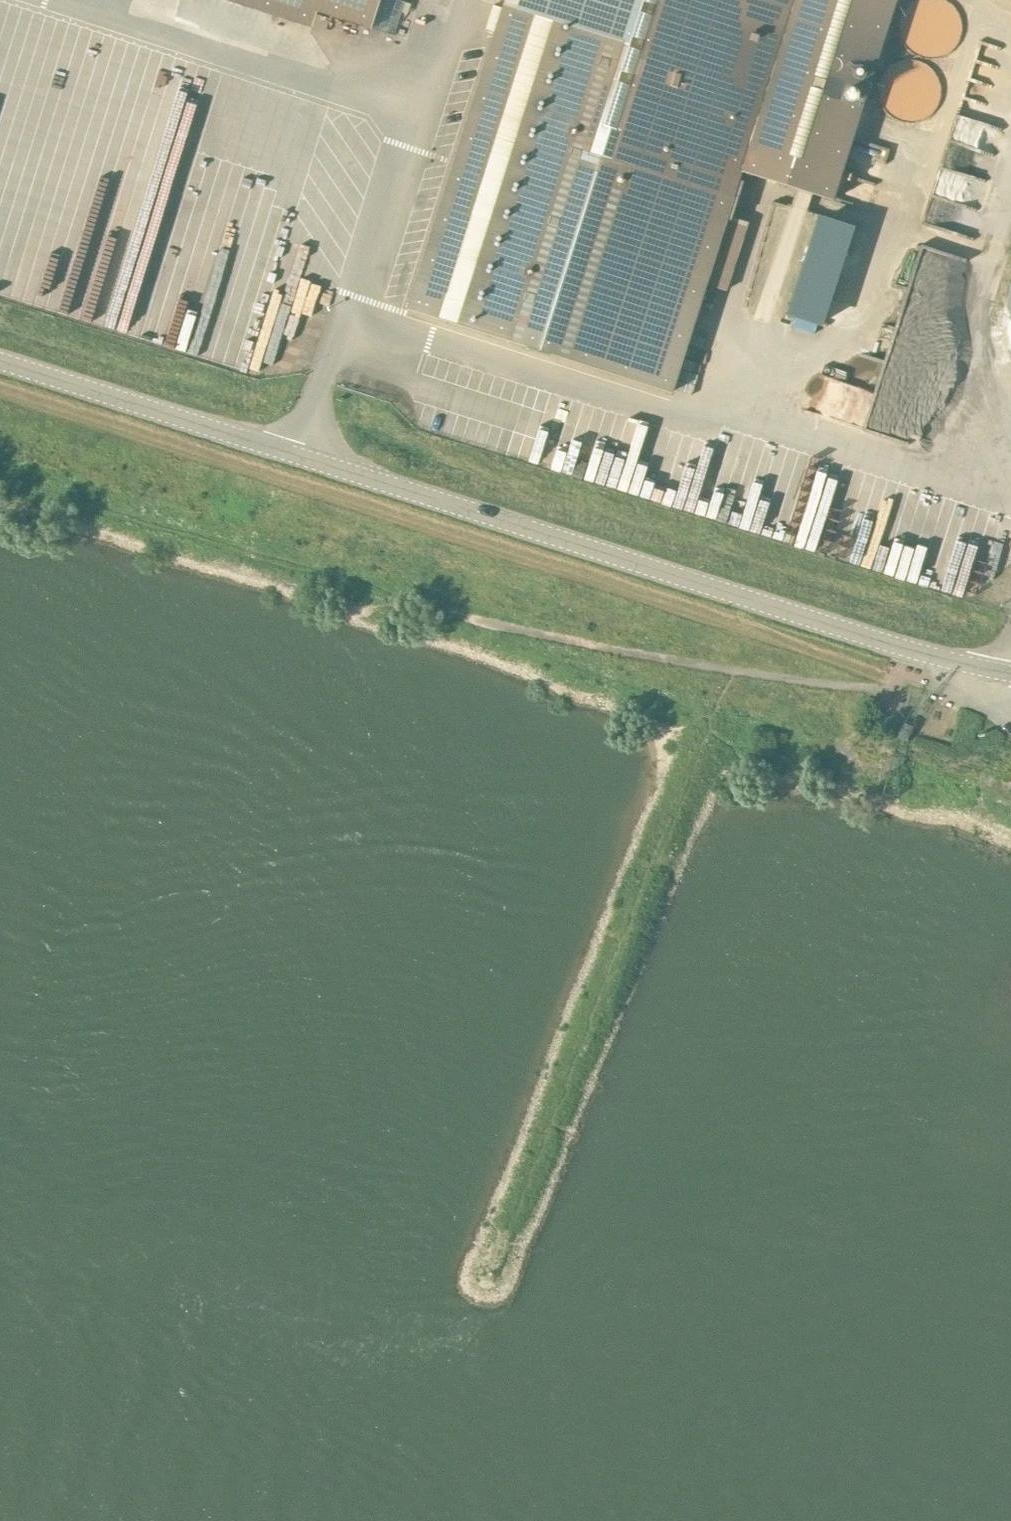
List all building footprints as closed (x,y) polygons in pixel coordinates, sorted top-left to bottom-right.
[(372,28),(381,0),(284,0),(372,28)] [(409,308),(528,346),(528,347),(551,355),(551,353),(672,392),(742,171),(834,200),(897,0),(506,0),(409,308)] [(958,28),(957,22),(956,16),(953,12),(950,8),(946,4),(941,2),(936,0),(923,0),(921,1),(916,2),(911,6),(907,10),(904,15),(902,19),(901,25),(901,31),(902,36),(904,42),(907,47),(912,51),(916,54),(922,56),(927,57),(932,57),(938,56),(943,54),(949,49),(953,45),(956,39),(958,33),(958,29),(958,28)] [(938,93),(938,92),(938,86),(936,81),(933,76),(930,72),(926,68),(921,66),(915,64),(911,64),(906,64),(901,65),(896,67),(891,71),(887,75),(883,81),(882,86),(881,91),(881,97),(882,101),(884,106),(888,111),(892,115),(896,118),(904,120),(909,121),(916,120),(919,119),(924,117),(929,114),(933,109),(935,105),(938,99),(938,93)] [(806,224),(819,227),(822,214),(809,211),(806,224)] [(819,321),(835,326),(864,225),(821,213),(788,323),(816,331),(819,321)]
